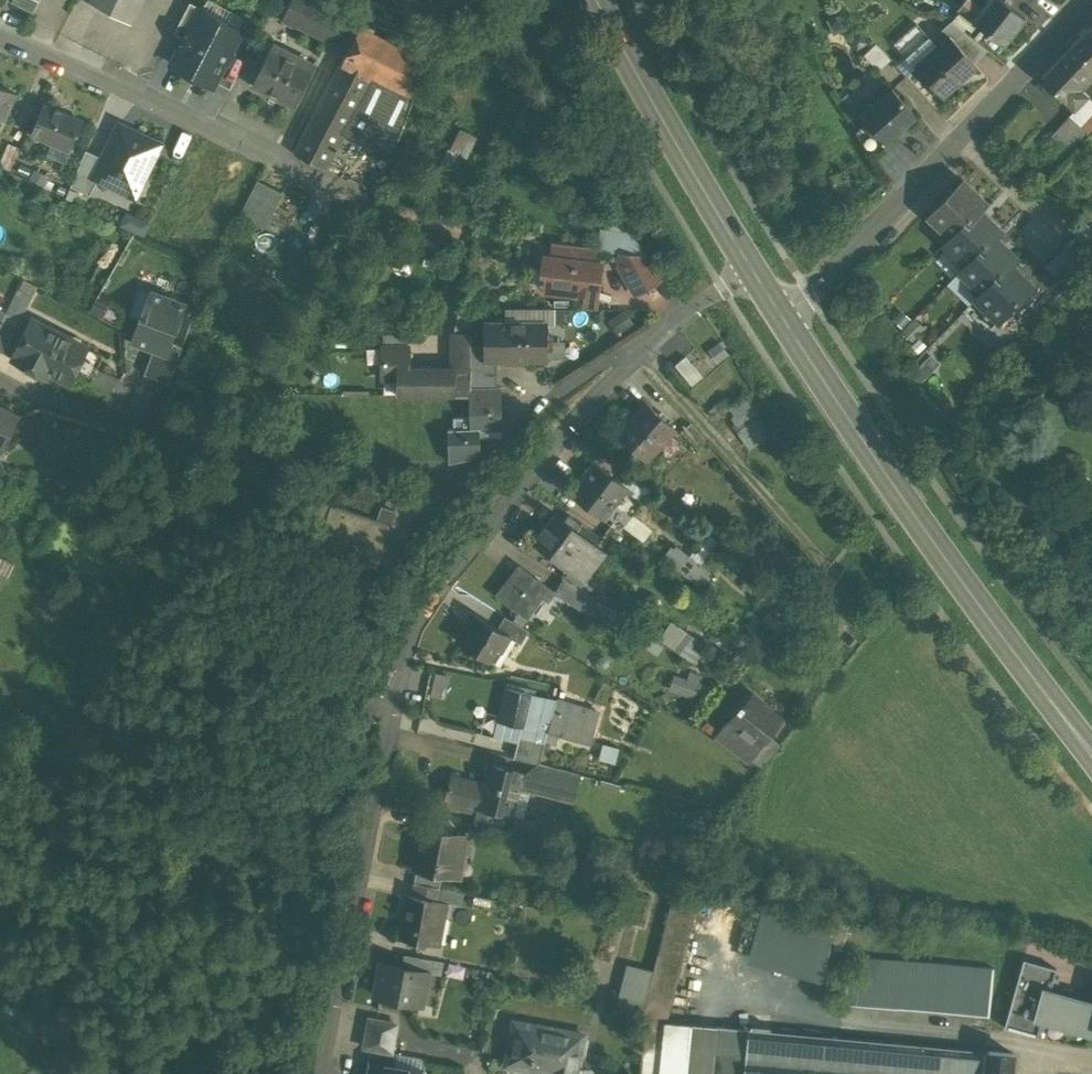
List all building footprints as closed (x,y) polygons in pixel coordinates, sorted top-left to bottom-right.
[(36,0),(12,0),(11,2),(34,13),(40,2),(36,0)] [(90,3),(130,24),(142,0),(92,0),(90,3)] [(310,0),(295,0),(285,19),(348,50),(361,25),(310,0)] [(972,0),(965,0),(958,9),(973,21),(983,8),(972,0)] [(973,21),(1005,45),(1026,18),(1004,0),(989,0),(983,8),(973,21)] [(190,3),(174,33),(186,39),(199,15),(200,15),(203,9),(190,3)] [(200,15),(199,15),(186,39),(173,64),(212,84),(222,65),(228,63),(233,54),(230,47),(226,45),(232,32),(200,15)] [(987,49),(950,21),(942,29),(949,37),(950,36),(973,61),(987,49)] [(938,47),(917,23),(894,44),(916,68),(938,47)] [(403,46),(361,25),(348,50),(343,61),(371,75),(373,72),(383,78),(403,46)] [(1088,29),(1071,46),(1091,66),(1091,33),(1088,29)] [(938,47),(916,68),(941,95),(975,64),(973,61),(950,36),(949,37),(938,47)] [(416,53),(403,46),(383,78),(414,95),(417,87),(416,53)] [(1071,46),(1054,64),(1079,88),(1090,78),(1091,75),(1091,66),(1071,46)] [(311,69),(270,49),(252,85),(293,105),(311,69)] [(343,61),(331,85),(330,85),(322,102),(350,116),(371,75),(343,61)] [(1079,88),(1054,64),(1040,78),(1074,110),(1087,96),(1079,88)] [(383,78),(373,72),(371,75),(350,116),(343,131),(392,157),(414,95),(383,78)] [(1090,78),(1079,88),(1087,96),(1091,100),(1091,80),(1090,78)] [(15,92),(0,86),(0,127),(15,92)] [(892,89),(861,117),(866,123),(884,144),(915,116),(892,89)] [(1069,115),(1080,125),(1091,113),(1091,100),(1087,96),(1074,110),(1069,115)] [(322,102),(296,152),(325,167),(343,131),(350,116),(322,102)] [(85,123),(47,105),(34,133),(71,150),(78,133),(80,134),(85,123)] [(1080,125),(1087,132),(1091,127),(1091,113),(1080,125)] [(1069,115),(1050,135),(1068,152),(1086,132),(1087,132),(1080,125),(1069,115)] [(884,144),(866,123),(855,133),(870,156),(884,144)] [(100,161),(92,179),(98,183),(137,200),(163,145),(118,124),(100,161)] [(8,144),(0,163),(0,166),(10,171),(19,148),(8,144)] [(87,156),(72,189),(92,198),(98,183),(92,179),(100,161),(87,156)] [(258,177),(241,211),(266,222),(282,189),(258,177)] [(963,181),(928,217),(950,238),(950,239),(980,209),(980,210),(986,203),(963,181)] [(980,209),(950,239),(950,238),(944,245),(965,266),(966,266),(995,236),(996,237),(1002,231),(980,210),(980,209)] [(1084,209),(1079,221),(1087,225),(1091,227),(1091,212),(1084,209)] [(118,225),(143,232),(147,218),(122,211),(118,225)] [(1087,225),(1083,229),(1091,238),(1091,227),(1087,225)] [(1083,229),(1074,238),(1091,256),(1091,238),(1083,229)] [(622,235),(600,232),(598,249),(620,252),(622,235)] [(636,237),(622,235),(620,252),(621,252),(647,255),(636,237)] [(995,236),(966,266),(965,266),(959,272),(981,293),(982,293),(1011,264),(1012,264),(1018,258),(996,237),(995,236)] [(1074,238),(1064,248),(1085,268),(1091,260),(1091,256),(1074,238)] [(598,249),(557,244),(555,258),(547,257),(546,268),(555,269),(552,290),(585,294),(586,289),(596,291),(599,263),(596,262),(598,249)] [(1085,268),(1064,248),(1055,257),(1076,277),(1085,268)] [(647,255),(621,252),(619,264),(636,293),(660,278),(647,255)] [(1076,277),(1055,257),(1045,267),(1066,287),(1076,277)] [(1011,264),(982,293),(981,293),(975,299),(998,322),(1033,286),(1012,264),(1011,264)] [(152,293),(134,342),(155,349),(166,353),(170,343),(184,304),(152,293)] [(554,308),(507,308),(506,323),(555,323),(554,308)] [(1,320),(0,322),(0,350),(2,352),(15,327),(1,320)] [(86,348),(34,320),(14,357),(32,367),(35,362),(69,380),(86,348)] [(506,323),(486,323),(486,360),(506,361),(506,323)] [(546,324),(506,323),(506,361),(527,361),(527,358),(546,358),(546,324)] [(471,333),(454,333),(454,368),(454,370),(471,370),(471,333)] [(155,349),(145,375),(170,384),(183,348),(170,343),(166,353),(155,349)] [(408,347),(383,347),(383,379),(400,378),(401,378),(401,369),(409,369),(409,368),(408,347)] [(687,384),(699,377),(684,353),(673,360),(687,384)] [(448,368),(409,368),(409,369),(401,369),(401,378),(400,378),(401,395),(448,395),(448,368)] [(471,370),(454,370),(454,368),(448,368),(448,395),(471,395),(471,387),(471,374),(471,370)] [(501,386),(500,374),(471,374),(471,387),(501,386)] [(501,425),(501,386),(471,387),(471,395),(471,419),(472,425),(478,425),(501,425)] [(727,405),(742,446),(764,438),(749,397),(727,405)] [(676,427),(646,400),(617,433),(647,459),(676,427)] [(0,408),(0,451),(16,416),(0,408)] [(471,419),(454,419),(455,429),(448,430),(449,462),(479,450),(478,425),(472,425),(471,419)] [(632,489),(595,461),(571,494),(608,522),(609,521),(612,524),(620,530),(623,526),(640,501),(630,493),(632,489)] [(448,499),(423,491),(418,503),(414,516),(439,524),(448,499)] [(418,503),(399,497),(390,523),(391,524),(384,542),(403,548),(403,547),(414,516),(418,503)] [(318,499),(304,540),(317,544),(331,503),(318,499)] [(390,523),(331,503),(317,544),(315,549),(347,560),(346,562),(352,565),(353,562),(375,570),(379,558),(384,542),(391,524),(390,523)] [(566,519),(558,513),(547,528),(545,526),(537,537),(539,538),(535,543),(563,565),(567,559),(587,535),(578,528),(566,519)] [(582,523),(570,514),(566,519),(578,528),(582,523)] [(638,537),(623,526),(620,530),(612,524),(605,534),(628,550),(638,537)] [(587,535),(567,559),(584,570),(603,547),(587,535)] [(403,548),(384,542),(379,558),(398,564),(404,548),(403,547),(403,548)] [(672,543),(663,554),(693,580),(702,569),(672,543)] [(584,570),(567,559),(563,565),(562,578),(566,580),(596,600),(602,589),(605,584),(584,570)] [(550,587),(519,563),(495,594),(518,612),(527,619),(528,618),(546,592),(550,587)] [(596,600),(566,580),(560,590),(562,596),(590,614),(598,601),(596,600)] [(555,590),(550,587),(546,592),(551,596),(555,590)] [(610,594),(602,589),(596,600),(598,601),(604,605),(610,594)] [(497,626),(473,612),(457,639),(490,659),(497,647),(501,649),(509,635),(510,634),(497,626)] [(527,619),(518,612),(513,618),(523,625),(528,618),(527,619)] [(523,625),(504,614),(497,626),(510,634),(509,635),(521,642),(529,628),(523,625)] [(667,618),(656,639),(694,659),(705,638),(667,618)] [(433,668),(428,689),(443,693),(449,672),(433,668)] [(693,694),(697,674),(672,668),(667,688),(693,694)] [(535,693),(508,687),(501,719),(522,724),(535,727),(537,721),(534,720),(540,695),(535,693)] [(540,695),(534,720),(537,721),(535,727),(522,724),(519,736),(544,743),(544,741),(553,709),(556,698),(556,697),(535,692),(535,693),(540,695)] [(782,721),(751,695),(742,706),(741,704),(727,721),(758,748),(759,748),(766,740),(782,721)] [(597,710),(556,698),(553,709),(595,721),(597,710)] [(595,721),(553,709),(544,741),(554,743),(557,733),(589,741),(595,721)] [(522,724),(502,720),(497,735),(517,740),(519,736),(522,724)] [(758,748),(727,722),(717,735),(748,760),(758,748)] [(544,743),(519,736),(517,740),(513,756),(537,762),(539,763),(544,743)] [(766,740),(759,748),(758,748),(748,760),(760,767),(776,748),(766,740)] [(539,763),(537,762),(534,775),(534,777),(575,788),(579,773),(539,763)] [(529,774),(489,764),(485,782),(480,803),(513,812),(520,783),(526,784),(529,774)] [(485,782),(453,774),(451,783),(449,783),(449,785),(451,785),(447,800),(478,808),(479,808),(480,803),(485,782)] [(526,784),(520,783),(513,812),(514,812),(524,815),(530,791),(572,802),(575,788),(534,777),(534,775),(529,774),(526,784)] [(513,812),(480,803),(479,808),(478,808),(474,822),(510,829),(514,812),(513,812)] [(524,815),(514,812),(510,829),(534,834),(538,817),(537,817),(536,818),(524,815)] [(468,835),(422,826),(414,869),(443,875),(461,878),(465,856),(468,835)] [(443,875),(418,870),(416,884),(440,888),(443,875)] [(678,878),(647,1000),(645,1020),(666,1022),(700,884),(678,878)] [(440,888),(416,884),(414,896),(438,900),(440,888)] [(414,896),(409,895),(401,940),(439,947),(448,902),(438,900),(414,896)] [(757,904),(743,960),(817,979),(831,923),(757,904)] [(430,958),(405,953),(403,966),(428,971),(430,958)] [(846,1005),(990,1018),(994,969),(860,957),(858,980),(848,980),(846,1005)] [(1004,1028),(1038,1037),(1042,1021),(1050,995),(1057,969),(1023,960),(1004,1028)] [(642,999),(648,966),(624,961),(618,995),(642,999)] [(403,966),(381,962),(375,994),(421,1004),(428,971),(403,966)] [(1042,1021),(1074,1029),(1090,1034),(1091,1028),(1091,1006),(1050,995),(1042,1021)] [(515,1019),(507,1063),(550,1071),(549,1073),(576,1073),(584,1033),(515,1019)] [(396,1025),(370,1020),(364,1047),(370,1048),(391,1052),(396,1025)] [(645,1020),(641,1073),(712,1073),(715,1052),(745,1055),(748,1030),(666,1022),(645,1020)] [(748,1029),(748,1030),(745,1055),(743,1073),(924,1073),(927,1046),(748,1029)] [(927,1046),(924,1073),(985,1073),(987,1052),(987,1051),(927,1046)] [(391,1052),(370,1048),(368,1061),(374,1063),(374,1062),(393,1066),(396,1053),(391,1052)] [(715,1052),(712,1073),(743,1073),(745,1055),(715,1052)] [(987,1052),(985,1073),(1011,1073),(1013,1055),(987,1052)] [(374,1062),(374,1063),(372,1073),(423,1073),(424,1071),(393,1066),(374,1062)]
